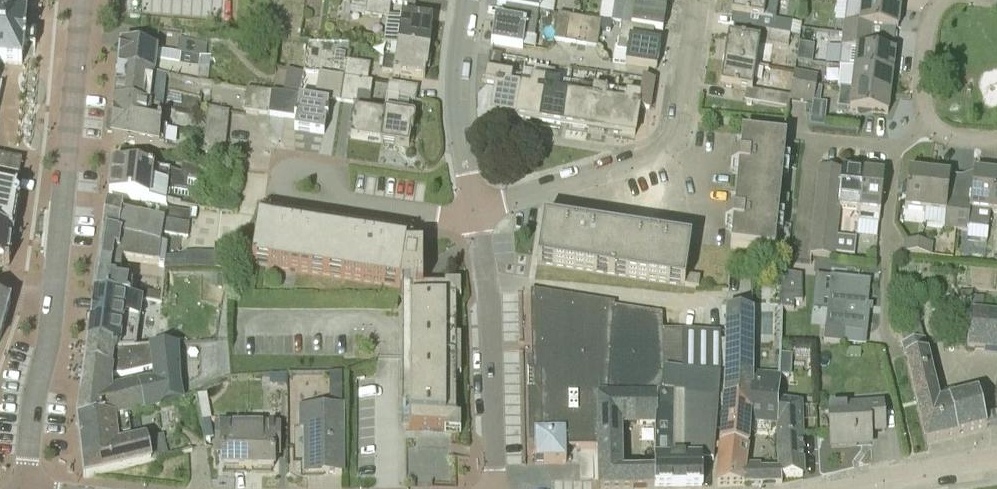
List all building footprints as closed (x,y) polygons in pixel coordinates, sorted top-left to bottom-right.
[(390,16),(391,3),(372,0),(352,0),(351,7),(366,10),(365,15),(388,18),(388,16),(390,16)] [(497,5),(507,6),(538,11),(555,14),(557,0),(498,0),(497,5)] [(612,23),(614,23),(621,25),(653,30),(663,31),(667,8),(657,7),(658,0),(615,0),(612,23)] [(779,0),(734,0),(732,14),(758,19),(756,29),(771,32),(791,35),(793,23),(776,20),(779,0)] [(845,3),(850,3),(900,9),(901,0),(846,0),(845,3)] [(898,30),(900,9),(850,3),(848,23),(844,23),(843,35),(871,39),(872,27),(898,30)] [(534,38),(538,11),(507,6),(505,22),(495,20),(491,43),(523,48),(525,36),(534,38)] [(22,65),(23,48),(25,48),(25,47),(36,48),(36,35),(26,34),(26,33),(24,33),(26,16),(0,14),(0,63),(22,65)] [(397,44),(429,48),(433,19),(401,14),(401,18),(397,44)] [(565,42),(570,16),(559,14),(554,41),(565,42)] [(576,44),(580,18),(570,16),(565,42),(576,44)] [(585,45),(589,19),(580,18),(576,44),(585,45)] [(589,19),(585,45),(598,47),(600,35),(602,21),(589,19)] [(600,35),(612,37),(614,23),(612,23),(602,21),(600,35)] [(802,24),(793,23),(791,35),(800,36),(802,24)] [(651,45),(653,30),(621,25),(617,51),(627,52),(625,64),(657,69),(660,46),(651,45)] [(789,47),(791,35),(771,32),(769,43),(789,47)] [(162,33),(162,50),(177,50),(177,33),(162,33)] [(869,50),(871,39),(843,35),(839,67),(840,67),(893,73),(895,53),(869,50)] [(724,61),(756,66),(761,41),(728,36),(724,61)] [(206,57),(208,43),(179,39),(177,53),(181,54),(201,56),(206,57)] [(801,45),(804,59),(817,56),(814,43),(801,45)] [(425,78),(429,48),(397,44),(395,58),(384,57),(382,71),(393,72),(393,74),(425,78)] [(208,81),(211,60),(200,59),(201,56),(181,54),(180,65),(155,62),(157,50),(121,46),(118,72),(154,77),(197,82),(197,80),(208,81)] [(516,117),(521,87),(511,85),(513,75),(499,73),(501,56),(489,55),(485,83),(496,85),(491,113),(516,117)] [(367,80),(370,65),(346,61),(346,64),(344,76),(367,80)] [(724,61),(720,86),(752,91),(756,66),(724,61)] [(893,73),(840,67),(837,88),(840,88),(890,94),(893,73)] [(197,82),(154,77),(118,72),(115,105),(150,109),(160,110),(193,114),(197,82)] [(340,102),(344,76),(338,75),(320,73),(315,100),(299,98),(295,130),(324,135),(329,101),(340,102)] [(802,102),(807,75),(794,73),(790,96),(790,100),(802,102)] [(802,102),(814,104),(818,77),(807,75),(802,102)] [(373,81),(367,80),(344,76),(340,102),(356,105),(351,139),(381,143),(384,115),(368,113),(373,81)] [(540,121),(546,81),(531,78),(530,89),(521,87),(516,117),(540,121)] [(651,109),(655,81),(643,79),(640,96),(627,94),(625,104),(616,102),(611,132),(635,136),(639,108),(651,109)] [(564,125),(568,95),(559,93),(560,83),(546,81),(540,121),(564,125)] [(416,100),(418,87),(389,84),(387,96),(399,98),(416,100)] [(588,129),(594,89),(579,86),(577,96),(568,95),(564,125),(588,129)] [(888,114),(890,94),(840,88),(838,108),(850,110),(888,114)] [(244,112),(267,115),(270,92),(247,89),(244,112)] [(611,132),(616,102),(606,101),(607,91),(594,89),(588,129),(611,132)] [(790,100),(790,96),(761,91),(759,103),(788,108),(790,100)] [(409,147),(414,115),(397,112),(399,98),(387,96),(385,110),(384,115),(381,143),(409,147)] [(160,110),(150,109),(115,105),(112,142),(164,147),(166,128),(162,128),(162,125),(159,124),(160,110)] [(228,125),(229,112),(208,110),(206,123),(228,125)] [(227,138),(228,125),(206,123),(205,136),(227,138)] [(780,196),(786,139),(742,135),(740,157),(732,157),(731,168),(739,169),(734,213),(726,213),(725,224),(733,225),(730,248),(774,252),(777,224),(786,225),(789,197),(780,196)] [(225,153),(227,138),(205,136),(204,151),(225,153)] [(16,176),(19,176),(22,162),(0,157),(0,172),(16,176)] [(113,164),(109,196),(166,203),(166,202),(201,206),(203,194),(212,196),(218,163),(183,159),(181,172),(113,164)] [(842,182),(843,170),(819,168),(818,180),(842,182)] [(863,172),(862,172),(843,170),(842,182),(840,194),(839,206),(839,208),(859,210),(863,172)] [(925,211),(929,173),(909,171),(905,209),(925,211)] [(13,191),(16,176),(0,172),(0,188),(13,191)] [(859,210),(858,222),(879,225),(884,175),(863,172),(859,210)] [(988,229),(989,211),(993,174),(974,172),(970,203),(959,202),(956,229),(968,230),(968,227),(988,229)] [(947,201),(950,175),(929,173),(925,211),(946,213),(944,228),(956,229),(959,202),(947,201)] [(840,194),(842,182),(818,180),(817,192),(840,194)] [(17,192),(13,191),(0,188),(0,232),(13,235),(19,201),(16,201),(18,192),(17,192)] [(816,203),(839,206),(840,194),(817,192),(816,203)] [(814,215),(838,218),(839,208),(839,206),(816,203),(814,215)] [(161,243),(162,243),(163,235),(187,237),(191,211),(167,208),(165,221),(122,214),(123,208),(108,206),(104,233),(135,239),(134,241),(161,246),(161,243)] [(837,231),(838,218),(814,215),(813,229),(837,231)] [(685,286),(686,276),(691,243),(543,221),(537,264),(576,270),(685,286)] [(407,245),(263,224),(259,223),(253,266),(400,288),(402,276),(403,270),(406,250),(407,245)] [(835,244),(837,231),(813,229),(812,241),(835,244)] [(0,232),(0,272),(10,266),(13,235),(0,232)] [(168,244),(162,243),(161,243),(161,246),(134,241),(135,239),(104,233),(99,266),(122,269),(113,267),(114,260),(159,266),(159,265),(165,265),(164,272),(194,268),(216,268),(228,269),(231,247),(215,245),(214,252),(190,253),(190,255),(166,258),(168,244)] [(834,257),(835,244),(812,241),(810,255),(834,257)] [(930,256),(932,244),(905,241),(903,253),(930,256)] [(410,305),(410,429),(450,431),(455,431),(457,383),(457,287),(427,287),(423,287),(423,276),(423,250),(406,250),(403,270),(402,276),(400,288),(402,294),(410,295),(410,305)] [(836,258),(816,256),(815,266),(835,268),(836,258)] [(119,283),(122,269),(99,266),(95,296),(142,300),(162,302),(163,295),(132,290),(133,285),(119,283)] [(782,307),(793,307),(793,301),(802,301),(802,275),(781,273),(782,307)] [(700,278),(686,276),(685,286),(699,288),(700,278)] [(870,281),(862,280),(830,277),(825,329),(867,333),(869,312),(867,312),(870,281)] [(566,449),(598,449),(598,439),(599,439),(598,395),(608,395),(657,395),(671,396),(672,461),(701,460),(714,461),(721,371),(720,371),(720,331),(660,330),(662,314),(615,308),(615,304),(530,291),(532,373),(533,434),(534,434),(535,464),(566,463),(566,449)] [(972,292),(958,292),(958,306),(972,306),(972,292)] [(142,300),(95,296),(88,342),(114,346),(112,351),(138,349),(142,300)] [(973,296),(972,308),(984,309),(984,297),(973,296)] [(11,303),(0,301),(0,340),(11,303)] [(727,381),(721,445),(748,447),(751,423),(777,425),(778,401),(779,384),(752,382),(752,312),(728,312),(727,381)] [(970,313),(967,348),(996,351),(996,316),(970,313)] [(906,314),(894,314),(894,323),(906,323),(906,314)] [(937,394),(923,339),(903,344),(926,443),(946,438),(936,394),(937,394)] [(177,346),(180,346),(138,349),(112,351),(114,346),(88,342),(83,383),(78,421),(127,413),(137,411),(184,398),(181,380),(177,346)] [(781,354),(781,361),(781,375),(790,376),(791,355),(781,354)] [(330,374),(330,387),(343,387),(343,374),(330,374)] [(287,375),(270,375),(270,385),(287,385),(287,375)] [(946,438),(986,429),(978,394),(971,395),(969,386),(937,394),(936,394),(946,438)] [(600,488),(628,488),(633,488),(633,475),(621,475),(621,469),(624,469),(623,428),(656,427),(657,395),(608,395),(598,395),(599,439),(598,439),(598,449),(599,449),(600,488)] [(672,461),(671,396),(657,395),(656,427),(657,475),(657,488),(703,487),(701,460),(672,461)] [(802,436),(801,402),(778,401),(777,425),(778,446),(779,478),(802,477),(802,436)] [(857,445),(857,440),(871,439),(870,432),(884,431),(883,404),(829,408),(831,447),(857,445)] [(342,464),(341,408),(300,408),(300,427),(305,426),(306,474),(342,474),(342,464)] [(118,434),(130,432),(127,413),(78,421),(84,479),(168,457),(163,436),(148,440),(147,436),(119,442),(118,434)] [(212,419),(202,421),(205,440),(215,438),(212,419)] [(222,456),(222,468),(248,468),(248,425),(217,425),(217,456),(222,456)] [(279,425),(248,425),(248,468),(274,468),(274,455),(279,455),(279,425)] [(748,447),(721,445),(717,485),(761,484),(760,467),(757,467),(757,466),(747,466),(748,447)] [(574,467),(525,475),(526,485),(575,477),(574,467)]
